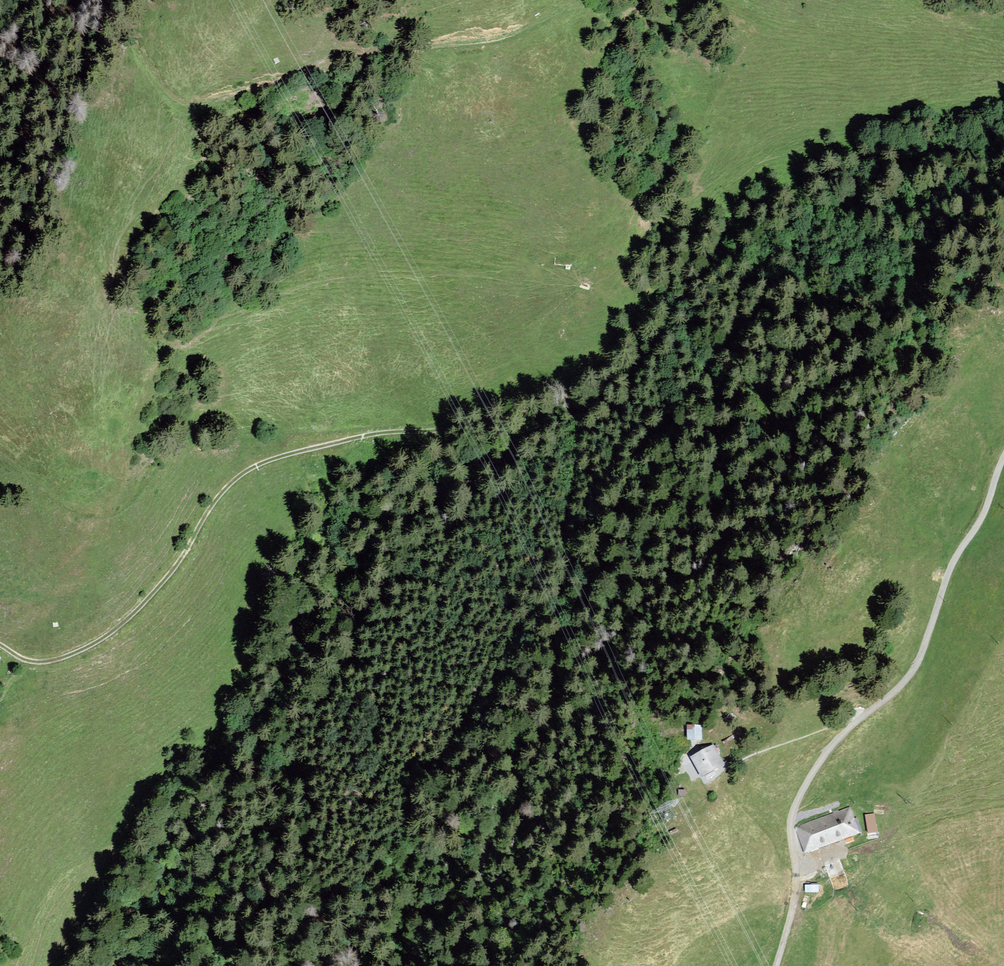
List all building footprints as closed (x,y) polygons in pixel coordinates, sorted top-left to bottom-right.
[(686,736),(701,737),(702,722),(686,721),(686,736)] [(717,746),(692,760),(702,778),(727,764),(717,746)] [(850,809),(797,828),(805,852),(858,833),(850,809)] [(868,832),(877,830),(874,812),(865,813),(868,832)]
